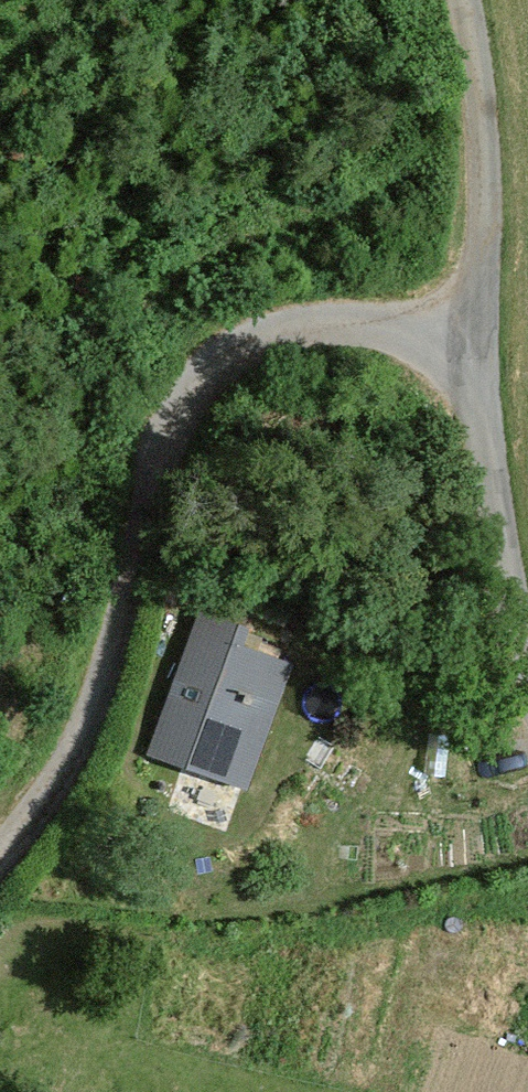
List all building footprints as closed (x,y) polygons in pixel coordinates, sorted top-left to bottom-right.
[(239,624),(204,612),(165,726),(250,755),(282,662),(231,645),(239,624)]
